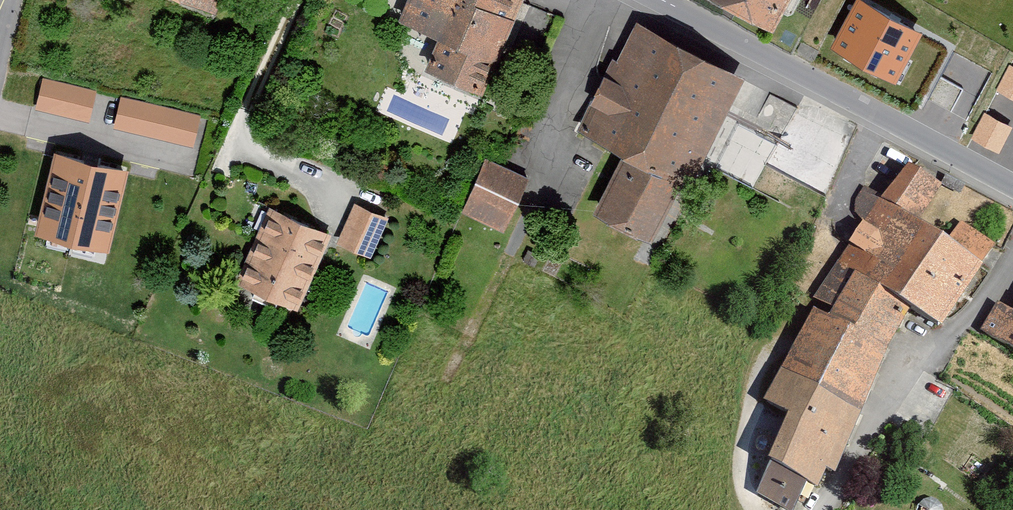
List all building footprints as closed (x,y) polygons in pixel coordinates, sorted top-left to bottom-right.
[(216,15),(222,0),(183,0),(216,15)] [(407,26),(448,42),(435,73),(484,91),(520,0),(418,0),(407,26)] [(778,36),(798,0),(713,0),(778,36)] [(831,51),(897,86),(924,34),(859,0),(858,0),(831,51)] [(749,77),(644,28),(576,132),(624,159),(596,214),(654,241),(684,178),(704,185),(749,77)] [(971,111),(991,68),(974,60),(965,80),(969,82),(958,106),(971,111)] [(996,92),(1012,101),(1012,68),(1010,66),(996,92)] [(44,76),(36,109),(91,123),(99,90),(44,76)] [(200,115),(121,97),(114,128),(193,146),(200,115)] [(971,138),(1000,153),(1012,128),(1012,127),(984,113),(971,138)] [(130,167),(54,149),(34,234),(110,252),(130,167)] [(532,182),(491,163),(467,215),(507,234),(532,182)] [(995,249),(961,223),(948,239),(924,223),(946,190),(916,170),(884,202),(863,189),(856,209),(863,226),(818,309),(768,402),(794,419),(761,495),(792,509),(806,509),(914,312),(948,329),(995,249)] [(389,220),(357,206),(340,246),(372,260),(389,220)] [(337,238),(276,208),(239,283),(301,313),(337,238)] [(1000,307),(987,333),(1012,346),(1012,314),(1000,307)]
